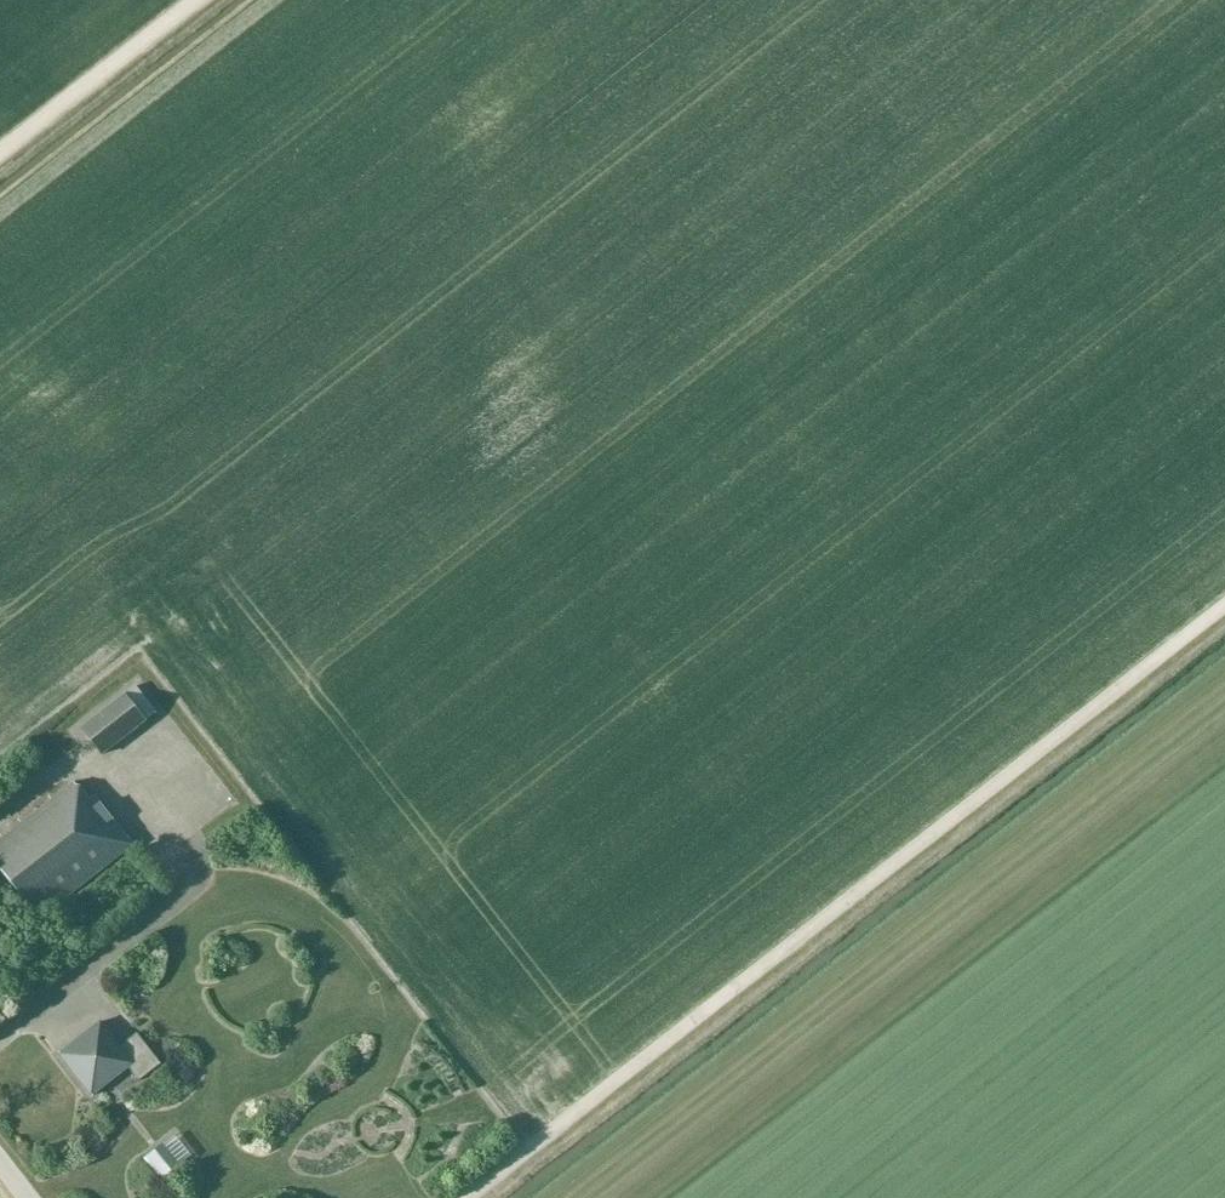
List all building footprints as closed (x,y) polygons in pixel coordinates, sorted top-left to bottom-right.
[(146,721),(125,695),(81,729),(101,756),(146,721)] [(133,844),(98,799),(94,803),(80,785),(77,787),(74,784),(0,841),(0,871),(1,873),(28,906),(37,918),(133,844)] [(192,881),(203,887),(213,871),(202,865),(192,881)] [(137,1034),(120,1047),(100,1022),(59,1055),(92,1096),(129,1067),(140,1081),(161,1064),(137,1034)] [(163,1145),(146,1158),(161,1178),(178,1164),(163,1145)]
